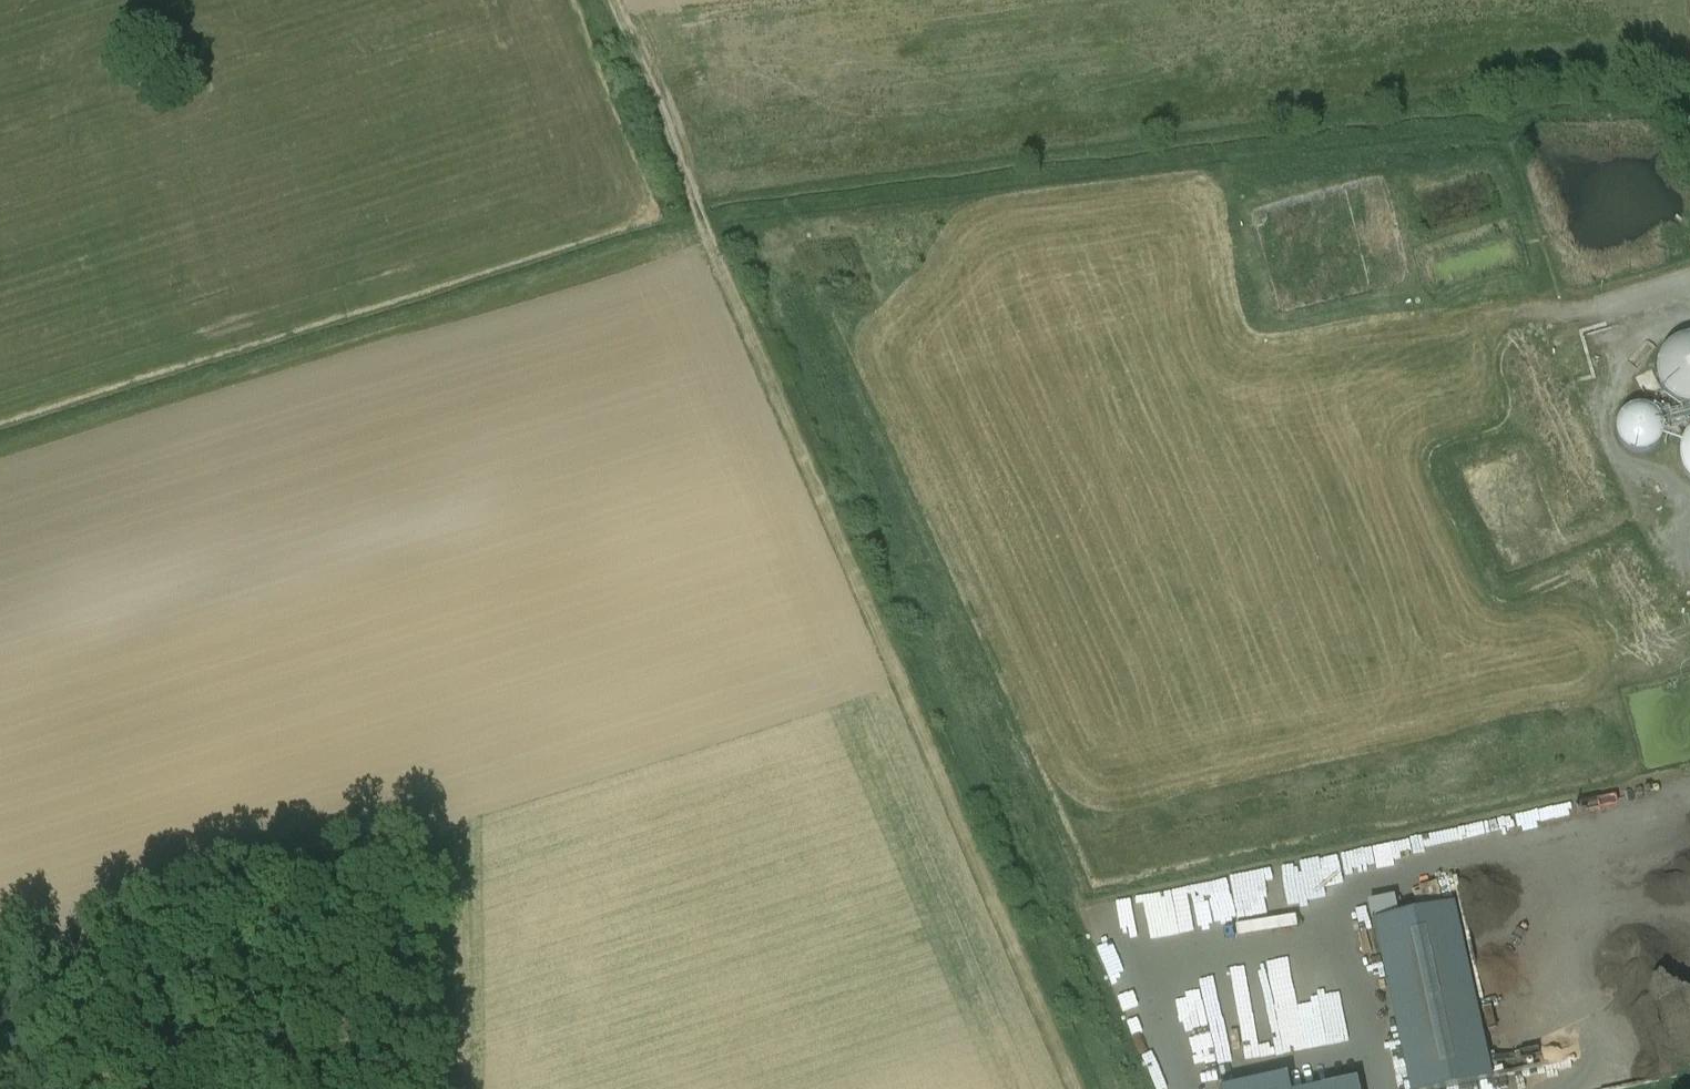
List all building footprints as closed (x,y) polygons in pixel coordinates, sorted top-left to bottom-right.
[(1681,344),(1673,350),(1667,358),(1663,368),(1664,378),(1667,388),(1674,395),(1683,400),(1689,402),(1689,343),(1681,344)] [(1637,452),(1644,453),(1652,451),(1658,447),(1663,441),(1666,434),(1666,426),(1664,420),(1659,414),(1653,409),(1645,407),(1638,408),(1631,410),(1625,415),(1621,422),(1620,430),(1621,437),(1624,444),(1630,449),(1637,452)] [(1493,1079),(1455,905),(1375,923),(1411,1088),(1449,1088),(1493,1079)] [(1231,1088),(1291,1088),(1288,1077),(1231,1088)]
